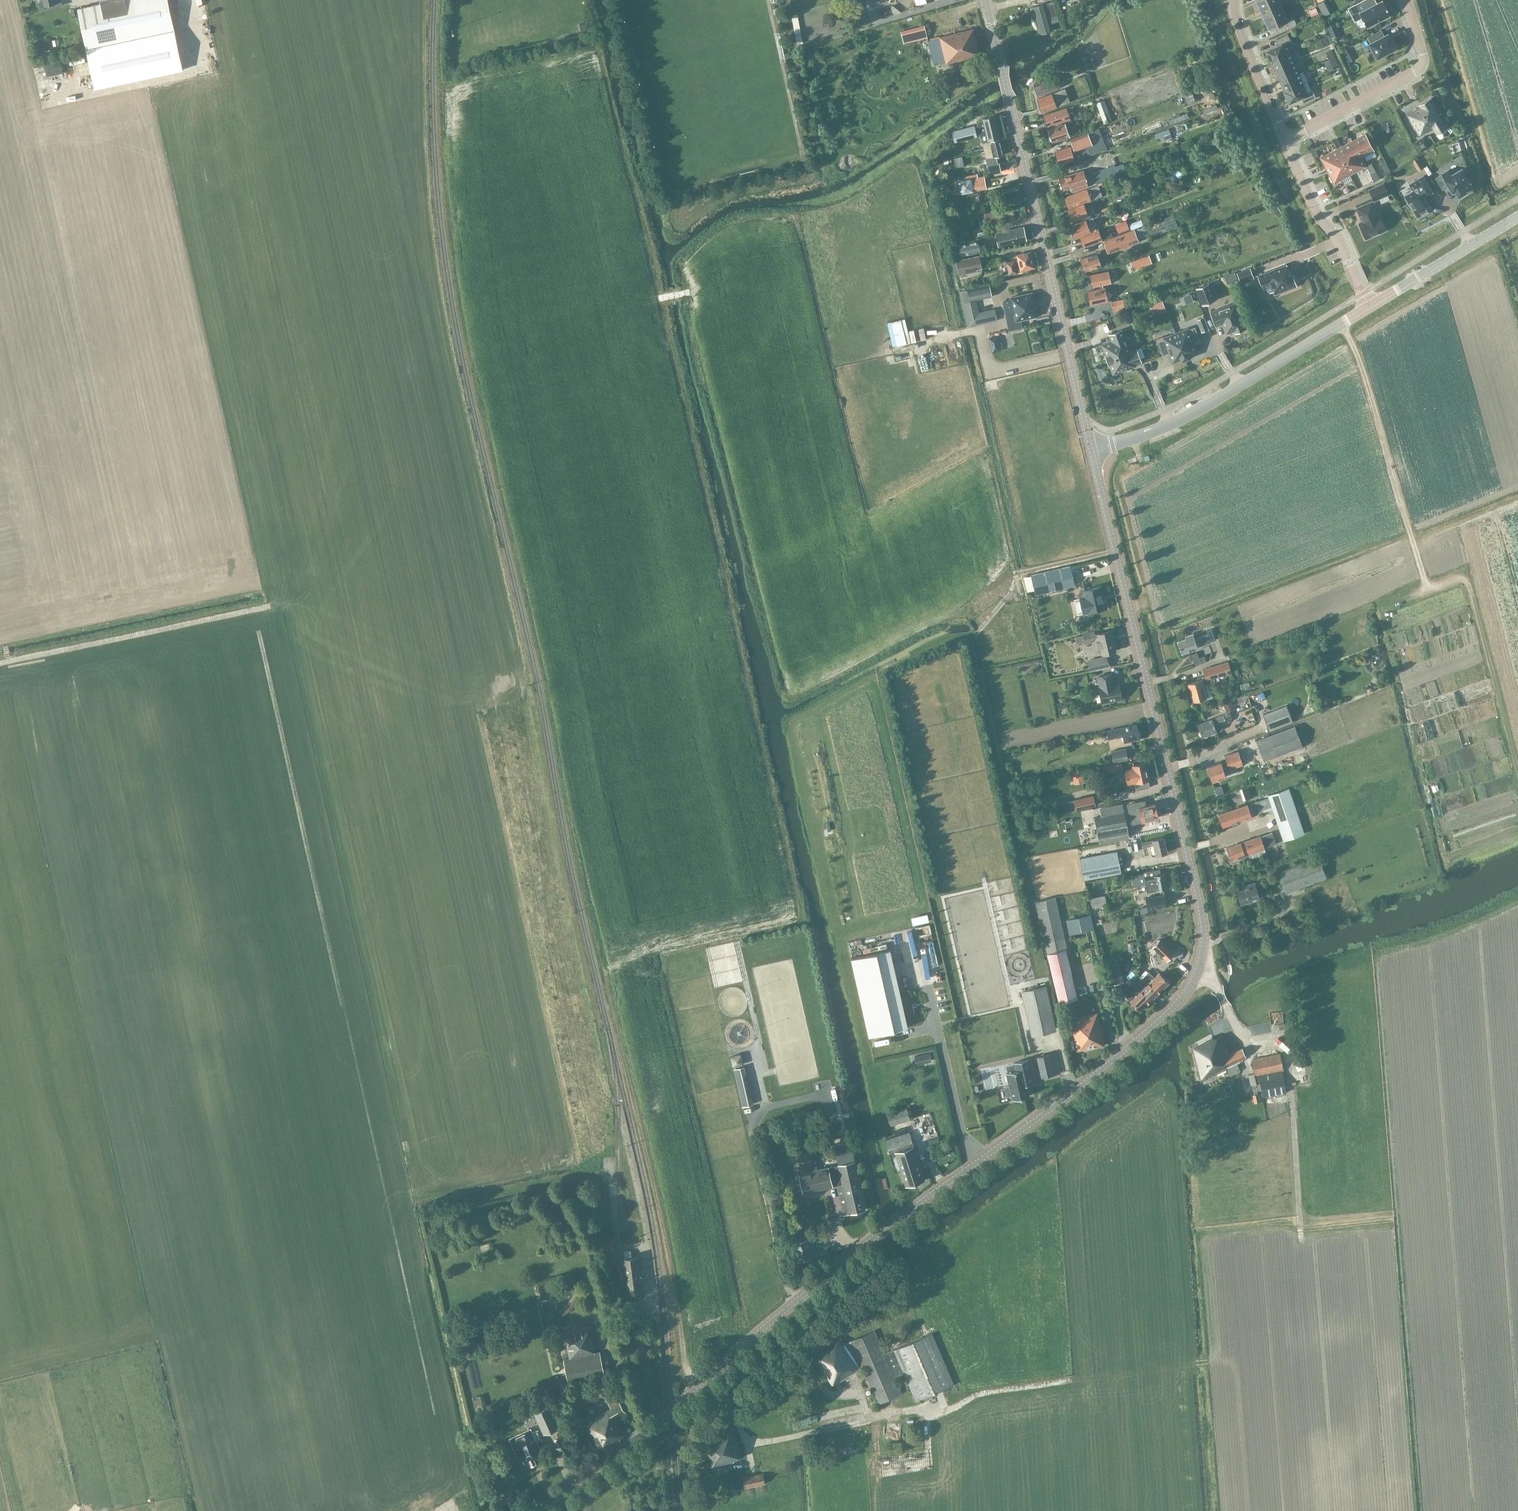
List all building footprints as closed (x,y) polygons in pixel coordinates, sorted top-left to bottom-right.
[(78,9),(95,88),(183,70),(168,0),(117,0),(78,9)] [(1263,14),(1281,6),(1278,0),(1257,0),(1256,0),(1263,14)] [(1348,8),(1355,21),(1362,17),(1367,27),(1390,15),(1382,0),(1377,3),(1373,5),(1370,0),(1363,0),(1348,8)] [(1050,24),(1058,21),(1053,1),(1033,7),(1040,34),(1052,30),(1050,24)] [(1304,14),(1311,13),(1310,5),(1302,7),(1304,14)] [(1287,20),(1281,6),(1263,14),(1269,29),(1287,20)] [(1293,17),(1274,26),(1277,32),(1296,23),(1293,17)] [(924,25),(907,30),(901,31),(904,43),(911,41),(927,37),(924,25)] [(946,63),(979,54),(973,28),(939,37),(940,37),(928,40),(933,64),(945,61),(946,63)] [(1381,30),(1368,37),(1371,43),(1370,44),(1377,57),(1387,51),(1388,53),(1394,50),(1393,48),(1395,47),(1391,38),(1390,39),(1387,34),(1384,36),(1381,30)] [(1279,45),(1266,51),(1271,61),(1272,61),(1289,53),(1285,43),(1290,41),(1287,34),(1276,39),(1279,45)] [(1329,44),(1325,37),(1320,39),(1324,47),(1329,44)] [(1334,57),(1331,50),(1326,52),(1329,59),(1334,57)] [(1289,53),(1272,61),(1276,71),(1294,63),(1289,53)] [(1337,64),(1334,57),(1329,59),(1332,66),(1337,64)] [(1294,63),(1276,71),(1281,81),(1298,73),(1294,63)] [(1298,73),(1281,81),(1285,91),(1303,83),(1298,73)] [(1039,96),(1059,88),(1055,76),(1034,84),(1039,96)] [(1285,91),(1284,91),(1289,102),(1301,96),(1304,102),(1315,97),(1312,91),(1307,93),(1303,83),(1285,91)] [(1065,88),(1056,91),(1037,98),(1043,112),(1070,102),(1065,88)] [(1420,107),(1407,115),(1419,135),(1432,127),(1436,134),(1447,128),(1438,114),(1440,113),(1431,98),(1419,105),(1420,107)] [(1103,100),(1095,103),(1097,107),(1098,107),(1104,123),(1111,120),(1103,100)] [(1077,116),(1073,106),(1067,108),(1066,108),(1044,115),(1047,127),(1070,119),(1077,116)] [(988,140),(1000,137),(995,116),(983,119),(983,120),(977,121),(980,135),(986,133),(988,140)] [(1053,142),(1074,135),(1071,126),(1066,127),(1065,123),(1048,129),(1053,142)] [(974,124),(956,129),(959,140),(977,136),(974,124)] [(1151,141),(1165,136),(1162,127),(1148,131),(1151,141)] [(1071,140),(1073,146),(1055,151),(1059,164),(1074,159),(1073,154),(1076,153),(1076,152),(1092,145),(1088,133),(1071,140)] [(1366,166),(1362,157),(1374,150),(1365,134),(1321,157),(1320,157),(1334,184),(1334,183),(1366,166)] [(1424,136),(1414,143),(1419,152),(1421,152),(1430,146),(1431,145),(1435,143),(1430,135),(1425,138),(1424,136)] [(983,143),(984,150),(990,174),(1001,171),(999,163),(998,164),(996,156),(1004,155),(1000,139),(983,143)] [(1418,171),(1423,168),(1417,157),(1412,161),(1418,171)] [(1444,169),(1454,163),(1451,159),(1441,165),(1444,169)] [(1130,164),(1122,167),(1125,173),(1132,170),(1130,164)] [(1083,171),(1059,177),(1063,190),(1071,187),(1072,191),(1095,184),(1095,183),(1118,175),(1115,165),(1092,174),(1085,176),(1083,171)] [(1449,170),(1436,178),(1442,189),(1448,185),(1452,191),(1454,189),(1458,196),(1465,192),(1464,191),(1471,186),(1467,179),(1471,177),(1466,168),(1462,171),(1461,169),(1452,175),(1449,170)] [(978,181),(972,183),(971,178),(958,181),(961,193),(987,188),(984,176),(978,177),(978,181)] [(1431,208),(1424,196),(1432,191),(1423,176),(1409,184),(1413,191),(1405,196),(1417,216),(1421,214),(1422,216),(1428,212),(1427,210),(1431,208)] [(1383,183),(1369,189),(1374,200),(1388,194),(1383,183)] [(1102,184),(1098,186),(1098,185),(1088,188),(1064,198),(1068,209),(1067,209),(1072,222),(1095,213),(1092,205),(1085,208),(1083,203),(1091,200),(1106,195),(1102,184)] [(960,204),(959,202),(966,200),(966,202),(976,200),(974,193),(957,197),(946,201),(945,199),(939,202),(940,205),(939,205),(942,212),(949,209),(950,213),(962,209),(960,204)] [(1371,202),(1356,208),(1362,221),(1359,223),(1366,239),(1385,230),(1378,214),(1377,215),(1371,202)] [(999,215),(998,212),(1001,211),(1000,206),(984,209),(986,218),(999,215)] [(1178,227),(1173,215),(1145,226),(1150,238),(1178,227)] [(1086,220),(1070,226),(1075,238),(1079,236),(1083,247),(1103,240),(1112,236),(1109,228),(1099,231),(1098,229),(1090,232),(1089,227),(1094,225),(1096,225),(1093,217),(1086,220)] [(1131,230),(1143,225),(1141,220),(1129,225),(1131,230)] [(1148,235),(1144,226),(1133,230),(1105,241),(1109,253),(1137,242),(1136,239),(1148,235)] [(1026,240),(1026,239),(1027,238),(1026,233),(1025,233),(1023,227),(996,233),(999,246),(1026,240)] [(958,244),(959,249),(952,251),(953,258),(980,252),(978,239),(958,244)] [(1016,255),(1018,260),(1006,262),(1009,274),(1035,268),(1031,251),(1016,255)] [(1104,251),(1081,258),(1085,271),(1108,264),(1104,251)] [(957,261),(960,272),(960,275),(977,272),(976,269),(981,268),(979,256),(957,261)] [(1230,269),(1236,281),(1247,275),(1241,264),(1230,269)] [(1261,285),(1262,285),(1264,289),(1267,288),(1268,293),(1273,291),(1274,294),(1297,286),(1293,275),(1292,275),(1290,271),(1287,264),(1258,276),(1261,285)] [(1220,281),(1231,277),(1228,269),(1218,273),(1220,281)] [(1102,285),(1111,283),(1109,271),(1089,275),(1092,287),(1098,286),(1102,285)] [(1215,300),(1209,283),(1196,288),(1202,304),(1215,300)] [(968,290),(960,292),(967,327),(997,320),(995,311),(977,315),(974,300),(992,296),(989,284),(989,285),(968,289),(968,290)] [(1099,289),(1088,291),(1090,305),(1108,301),(1107,296),(1105,288),(1103,288),(1103,287),(1102,286),(1102,285),(1098,286),(1099,289)] [(1176,294),(1178,301),(1186,299),(1184,291),(1176,294)] [(1011,300),(1003,301),(1009,330),(1022,328),(1020,320),(1037,316),(1032,293),(1010,297),(1011,300)] [(1123,299),(1111,302),(1113,311),(1125,308),(1123,299)] [(1161,300),(1154,303),(1158,314),(1165,311),(1161,300)] [(1246,328),(1237,302),(1210,312),(1216,326),(1222,324),(1226,334),(1234,331),(1235,332),(1246,328)] [(1204,317),(1197,320),(1201,332),(1208,330),(1204,317)] [(902,328),(905,340),(915,338),(912,326),(902,328)] [(1187,329),(1175,333),(1185,359),(1189,357),(1188,356),(1197,353),(1193,344),(1200,341),(1194,327),(1188,330),(1187,329)] [(993,344),(1003,342),(1001,329),(991,331),(993,344)] [(1130,351),(1122,329),(1109,334),(1111,341),(1102,344),(1106,356),(1107,360),(1130,351)] [(990,331),(983,333),(986,348),(993,346),(990,331)] [(1185,359),(1175,333),(1163,338),(1164,339),(1157,341),(1163,356),(1169,353),(1173,362),(1181,359),(1181,360),(1185,359)] [(1136,349),(1130,351),(1107,360),(1108,363),(1109,363),(1113,374),(1135,366),(1135,364),(1141,362),(1136,349)] [(1036,594),(1075,585),(1070,566),(1031,575),(1036,594)] [(1083,597),(1081,598),(1084,613),(1089,612),(1096,611),(1106,608),(1100,586),(1084,590),(1084,591),(1081,592),(1083,597)] [(1216,640),(1212,629),(1206,631),(1207,634),(1195,638),(1193,633),(1186,636),(1186,638),(1178,641),(1182,653),(1198,648),(1197,646),(1202,644),(1216,640)] [(1094,631),(1083,634),(1085,643),(1095,641),(1096,648),(1101,647),(1102,654),(1116,651),(1111,631),(1095,635),(1094,631)] [(1090,670),(1109,666),(1107,656),(1088,661),(1090,670)] [(1203,679),(1188,683),(1193,701),(1207,697),(1203,685),(1215,682),(1213,677),(1231,671),(1228,662),(1222,664),(1221,664),(1204,669),(1206,676),(1203,677),(1203,679)] [(1102,703),(1122,699),(1118,683),(1113,684),(1111,674),(1098,676),(1100,687),(1099,687),(1102,703)] [(1247,695),(1243,697),(1247,707),(1252,705),(1247,695)] [(1269,729),(1292,720),(1286,706),(1263,715),(1269,729)] [(1223,714),(1197,724),(1202,737),(1221,730),(1222,727),(1221,724),(1226,722),(1223,714)] [(1124,741),(1140,738),(1137,724),(1107,731),(1109,739),(1123,736),(1124,741)] [(1295,726),(1256,741),(1269,774),(1307,759),(1295,726)] [(1095,737),(1101,735),(1099,728),(1093,730),(1095,737)] [(1126,748),(1111,751),(1113,762),(1128,759),(1126,748)] [(1243,764),(1238,751),(1224,755),(1227,761),(1222,763),(1221,762),(1207,766),(1212,781),(1226,776),(1224,770),(1243,764)] [(1133,769),(1124,771),(1127,784),(1135,782),(1137,790),(1149,787),(1148,780),(1150,780),(1146,762),(1132,765),(1133,769)] [(1133,783),(1118,787),(1121,797),(1135,792),(1133,783)] [(1247,804),(1219,814),(1223,826),(1251,816),(1263,812),(1273,808),(1276,818),(1296,810),(1289,788),(1268,795),(1268,797),(1259,800),(1247,804)] [(1093,795),(1073,800),(1076,810),(1095,805),(1093,795)] [(1094,809),(1095,814),(1103,812),(1103,813),(1117,809),(1115,803),(1094,809)] [(1143,804),(1129,805),(1130,809),(1129,809),(1132,822),(1141,819),(1142,821),(1159,817),(1155,803),(1144,806),(1143,804)] [(1296,810),(1276,818),(1284,841),(1304,833),(1296,810)] [(1095,817),(1100,843),(1129,837),(1124,812),(1095,817)] [(1260,836),(1226,847),(1231,860),(1277,844),(1272,832),(1260,836)] [(1154,845),(1156,855),(1167,852),(1163,837),(1142,842),(1143,848),(1154,845)] [(1117,851),(1080,858),(1084,880),(1122,873),(1117,851)] [(1286,893),(1326,877),(1318,857),(1278,872),(1286,893)] [(1147,891),(1157,889),(1167,887),(1165,873),(1160,873),(1160,869),(1144,872),(1144,873),(1131,875),(1134,886),(1146,883),(1147,891)] [(1268,895),(1266,889),(1263,880),(1254,883),(1254,882),(1242,887),(1242,889),(1237,891),(1241,903),(1252,899),(1253,901),(1257,900),(1257,898),(1259,897),(1259,898),(1268,895)] [(1165,894),(1145,898),(1148,910),(1167,906),(1165,894)] [(1105,896),(1091,899),(1092,907),(1107,904),(1105,896)] [(1055,897),(1036,901),(1059,1002),(1077,998),(1066,949),(1067,949),(1055,897)] [(1090,915),(1066,921),(1070,935),(1094,930),(1090,915)] [(1174,953),(1160,940),(1153,947),(1167,960),(1174,953)] [(889,949),(852,957),(869,1036),(907,1027),(906,1025),(914,1023),(914,1011),(913,1005),(908,996),(900,997),(889,949)] [(1102,961),(1108,985),(1123,982),(1118,958),(1102,961)] [(1140,980),(1140,981),(1138,983),(1144,988),(1142,990),(1152,999),(1169,982),(1159,972),(1154,977),(1149,971),(1140,980)] [(1140,1010),(1152,999),(1142,990),(1144,988),(1138,983),(1135,979),(1122,992),(1140,1010)] [(961,983),(964,1007),(991,1003),(991,1000),(1001,999),(999,985),(987,987),(988,998),(976,1000),(975,990),(970,991),(968,982),(961,983)] [(1022,992),(1031,1033),(1055,1028),(1046,986),(1045,983),(1041,984),(1042,987),(1022,992)] [(1277,1019),(1275,1009),(1264,1011),(1266,1021),(1277,1019)] [(1084,1048),(1085,1049),(1105,1045),(1097,1013),(1070,1019),(1077,1050),(1084,1048)] [(1249,1032),(1265,1031),(1264,1021),(1247,1021),(1247,1027),(1249,1027),(1249,1032)] [(1210,1037),(1192,1047),(1201,1081),(1226,1069),(1229,1076),(1240,1070),(1237,1063),(1240,1062),(1239,1060),(1246,1056),(1242,1048),(1229,1054),(1221,1035),(1211,1040),(1210,1037)] [(726,1065),(736,1062),(733,1051),(723,1053),(726,1065)] [(1045,1052),(1046,1055),(1037,1057),(1042,1077),(1054,1074),(1060,1072),(1056,1053),(1050,1054),(1049,1054),(1048,1052),(1045,1052)] [(1251,1085),(1256,1084),(1256,1082),(1260,1081),(1260,1083),(1263,1097),(1286,1092),(1283,1076),(1283,1077),(1281,1071),(1284,1070),(1280,1054),(1251,1060),(1254,1074),(1248,1075),(1251,1085)] [(1009,1086),(1005,1087),(1007,1096),(1011,1095),(1012,1099),(1029,1096),(1027,1084),(1028,1084),(1028,1083),(1032,1082),(1032,1083),(1034,1083),(1028,1059),(1015,1062),(1017,1070),(1006,1072),(1009,1086)] [(752,1104),(751,1097),(748,1098),(742,1074),(745,1074),(744,1067),(734,1069),(743,1106),(752,1104)] [(887,1114),(890,1125),(910,1119),(907,1108),(887,1114)] [(910,1131),(885,1140),(889,1154),(895,1152),(906,1186),(925,1180),(910,1131)] [(828,1167),(798,1174),(803,1193),(842,1184),(849,1214),(865,1210),(854,1161),(850,1141),(833,1145),(838,1165),(829,1168),(828,1167)] [(614,1250),(613,1236),(604,1237),(606,1251),(614,1250)] [(792,1243),(797,1262),(811,1259),(806,1240),(792,1243)] [(631,1251),(624,1252),(625,1259),(625,1265),(628,1287),(628,1286),(629,1293),(630,1293),(630,1298),(639,1297),(638,1292),(641,1291),(640,1285),(641,1285),(638,1263),(637,1257),(632,1258),(631,1254),(631,1251)] [(563,1360),(569,1384),(605,1376),(600,1352),(595,1353),(593,1346),(595,1346),(591,1326),(564,1332),(570,1358),(563,1360)] [(839,1381),(861,1367),(877,1404),(901,1394),(894,1377),(903,1373),(915,1401),(953,1385),(931,1333),(893,1349),(884,1354),(874,1331),(844,1344),(840,1336),(812,1355),(831,1384),(838,1380),(839,1381)] [(604,1396),(611,1408),(585,1424),(604,1455),(614,1448),(613,1445),(620,1441),(620,1438),(626,1433),(617,1417),(625,1412),(617,1399),(613,1400),(609,1393),(604,1396)] [(480,1396),(472,1398),(476,1411),(483,1408),(480,1396)] [(550,1405),(534,1412),(543,1434),(559,1427),(550,1405)] [(825,1411),(810,1412),(810,1423),(826,1422),(825,1411)] [(524,1412),(517,1414),(520,1424),(528,1421),(524,1412)] [(734,1462),(733,1459),(741,1457),(732,1427),(701,1437),(711,1469),(734,1462)] [(510,1439),(523,1467),(531,1463),(532,1463),(536,1461),(544,1457),(536,1440),(541,1438),(538,1431),(533,1433),(531,1429),(510,1439)] [(742,1478),(744,1489),(765,1484),(763,1474),(742,1478)]
